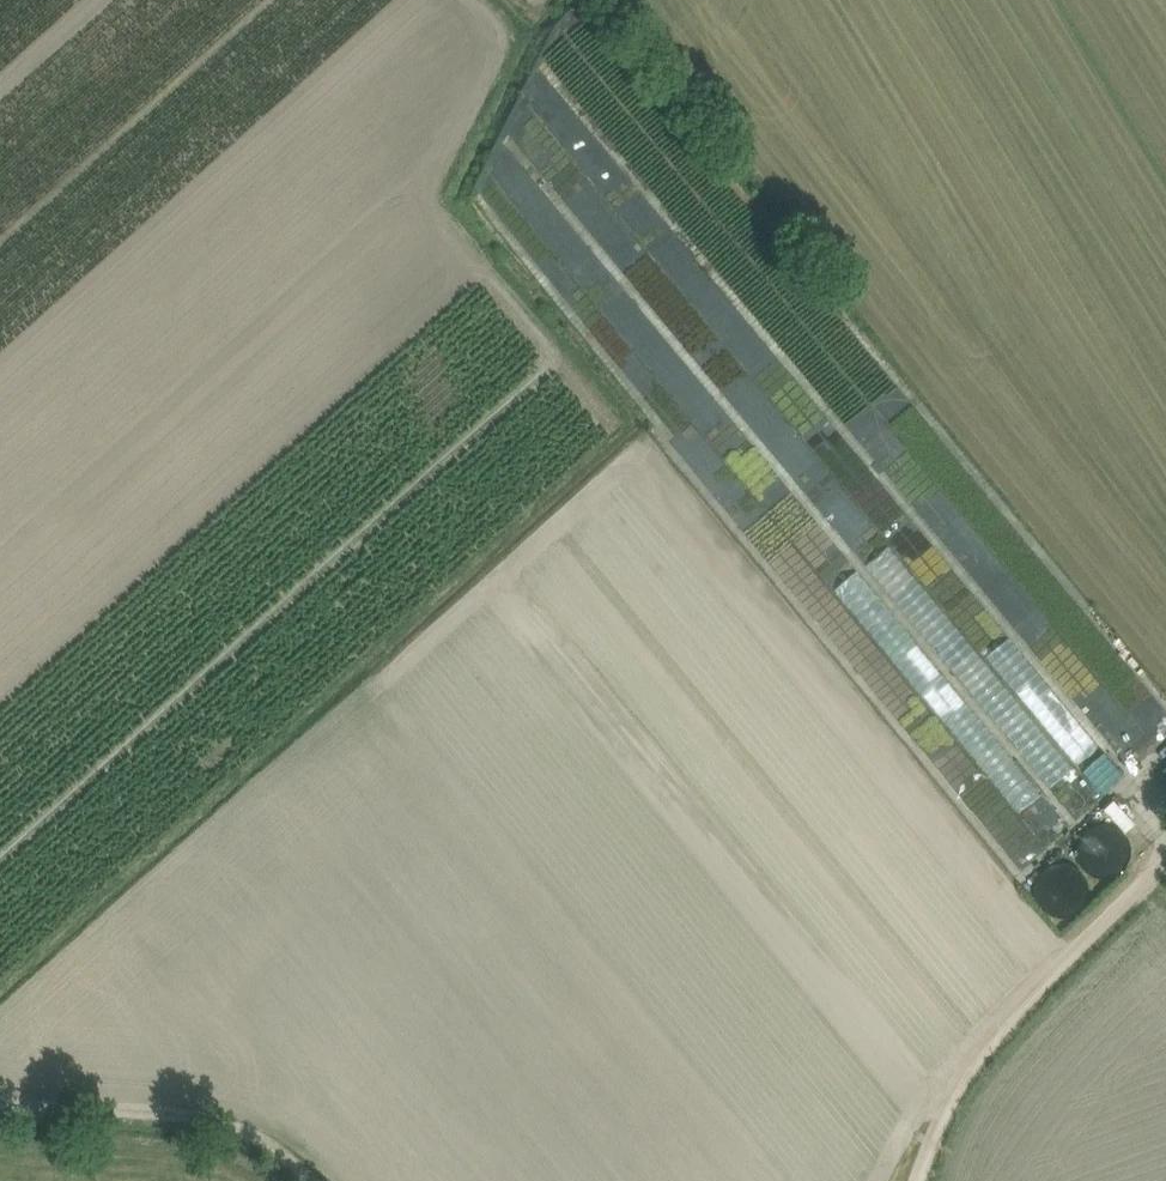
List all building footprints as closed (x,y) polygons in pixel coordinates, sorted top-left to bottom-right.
[(1113,829),(1101,833),(1104,840),(1092,845),(1103,874),(1138,859),(1132,843),(1120,847),(1113,829)]
